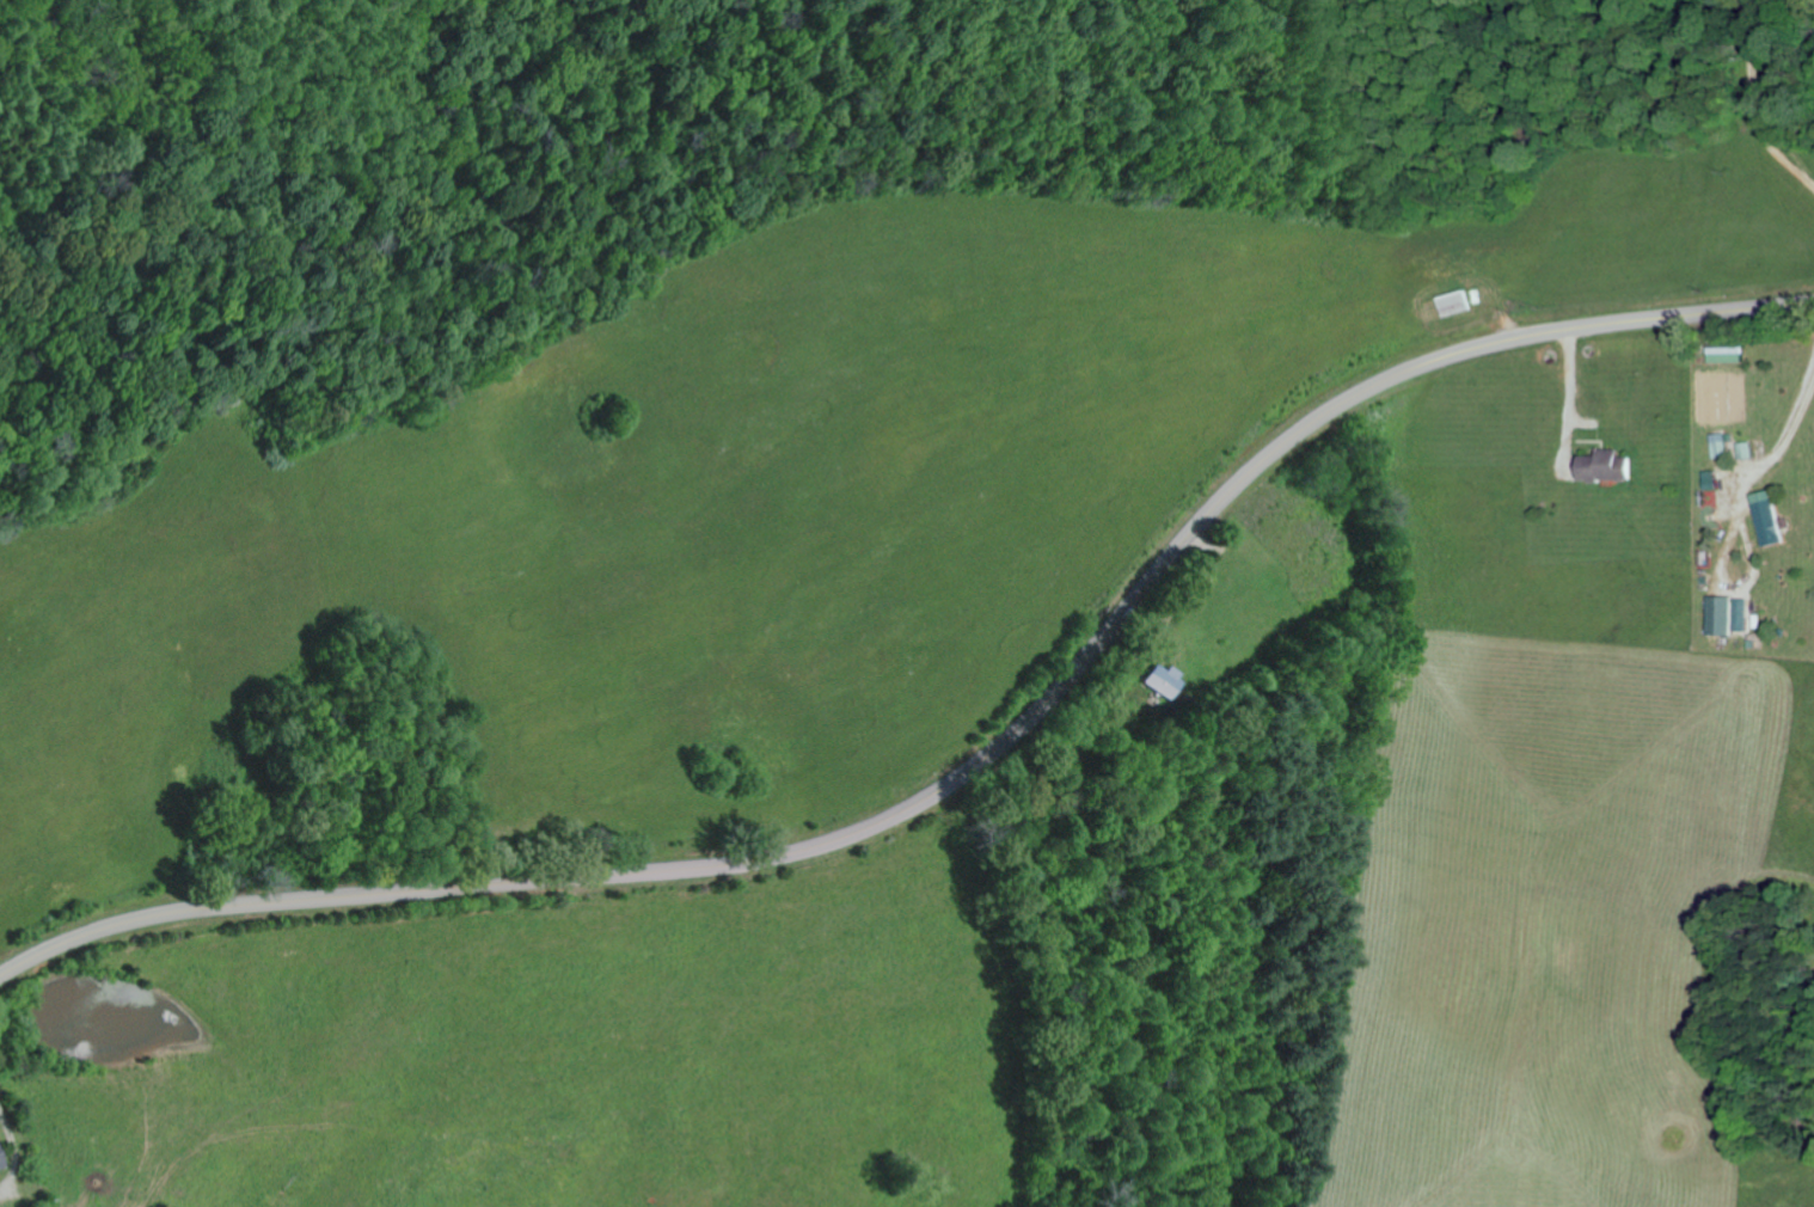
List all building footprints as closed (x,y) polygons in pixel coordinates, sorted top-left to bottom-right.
[(1582,456),(1584,481),(1641,477),(1639,456),(1627,456),(1627,448),(1605,449),(1605,454),(1582,456)] [(1791,543),(1783,490),(1759,493),(1767,546),(1791,543)] [(1710,635),(1737,634),(1736,595),(1709,596),(1710,635)] [(8,1164),(0,1145),(0,1168),(8,1164)]
